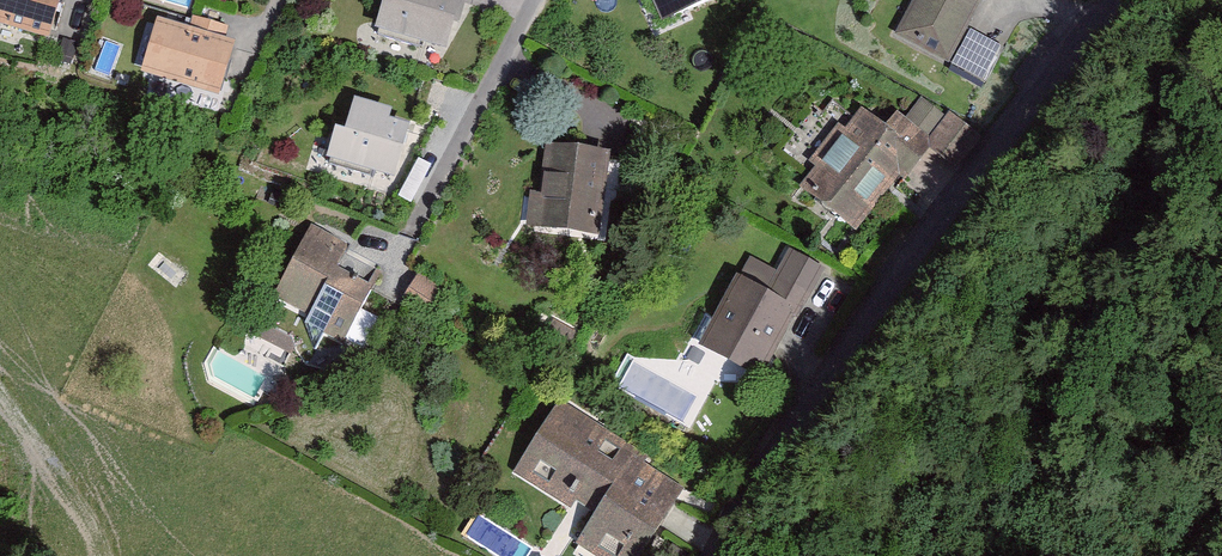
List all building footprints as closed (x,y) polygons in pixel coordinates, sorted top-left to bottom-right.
[(49,42),(62,0),(0,0),(0,27),(49,42)] [(371,33),(452,54),(466,0),(379,0),(371,33)] [(668,16),(712,0),(662,0),(668,16)] [(897,37),(949,65),(984,0),(917,0),(897,37)] [(240,38),(162,17),(147,71),(225,93),(240,38)] [(952,66),(984,82),(1002,46),(971,30),(952,66)] [(391,108),(360,100),(352,127),(340,124),(331,160),(395,177),(408,126),(388,121),(391,108)] [(921,158),(865,106),(798,179),(855,231),(921,158)] [(924,144),(956,170),(982,138),(949,113),(924,144)] [(608,154),(552,146),(540,232),(596,240),(608,154)] [(384,268),(314,229),(272,302),(343,341),(384,268)] [(777,273),(751,258),(702,346),(763,380),(825,270),(790,250),(777,273)] [(417,272),(404,294),(429,309),(449,289),(417,272)] [(565,409),(519,474),(591,525),(579,542),(599,555),(637,555),(683,492),(565,409)]
